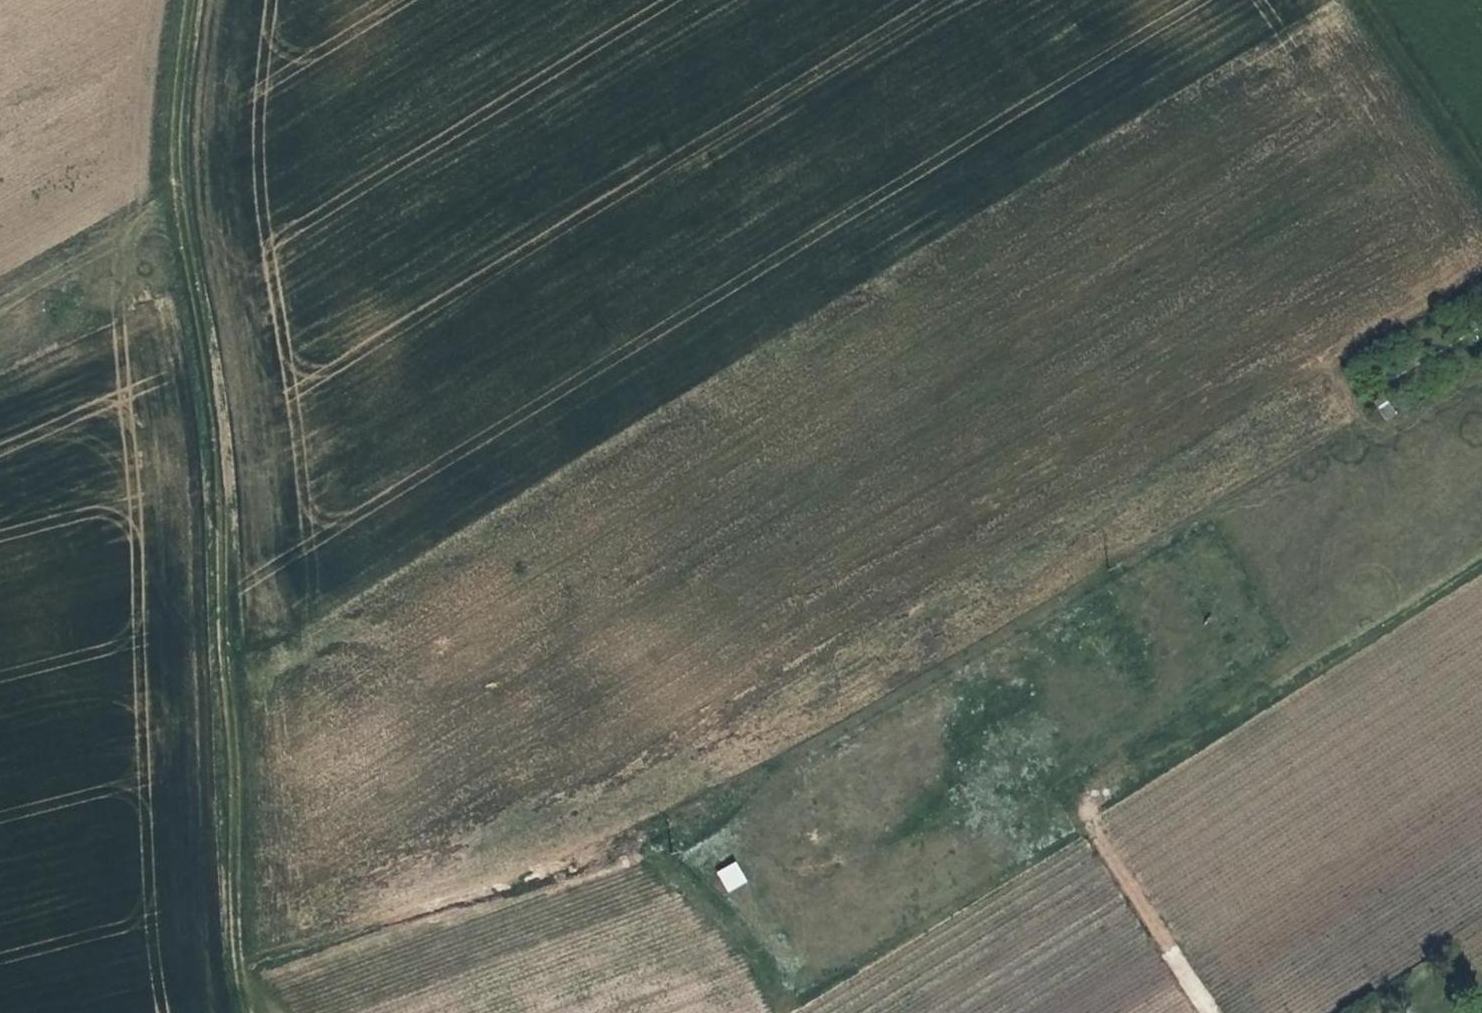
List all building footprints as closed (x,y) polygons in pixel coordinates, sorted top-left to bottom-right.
[(716,871),(727,892),(747,881),(735,860),(716,871)]
